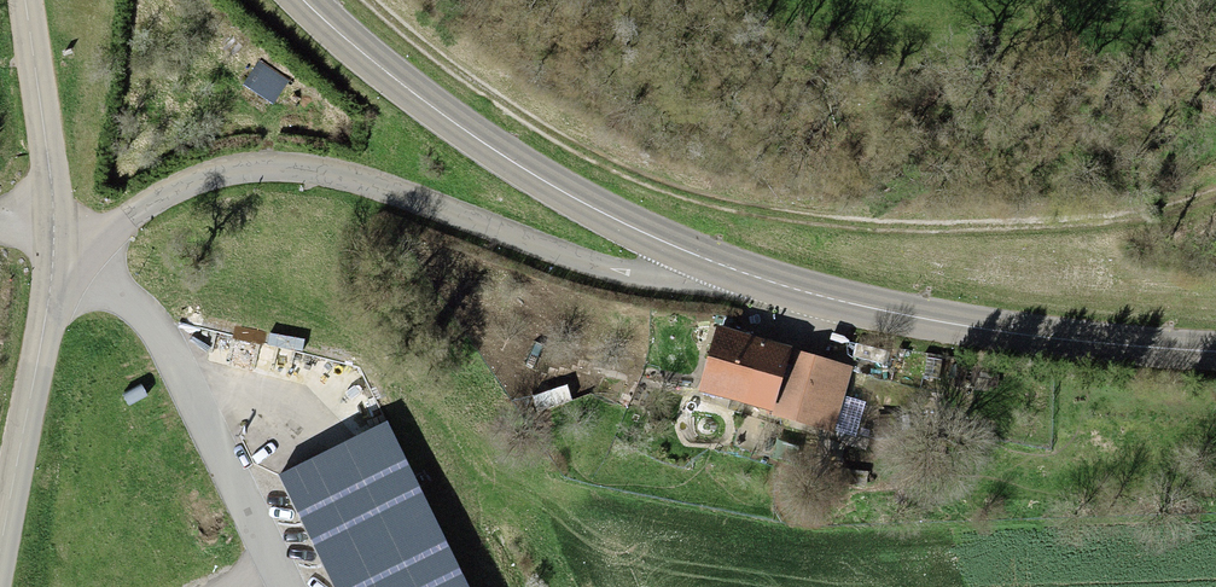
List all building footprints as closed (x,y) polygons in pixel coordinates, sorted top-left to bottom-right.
[(258,68),(241,95),(271,113),(287,86),(258,68)] [(719,326),(704,373),(768,393),(783,346),(719,326)] [(841,369),(824,427),(848,434),(856,408),(840,404),(850,371),(841,369)] [(387,424),(284,476),(340,586),(469,586),(387,424)]
